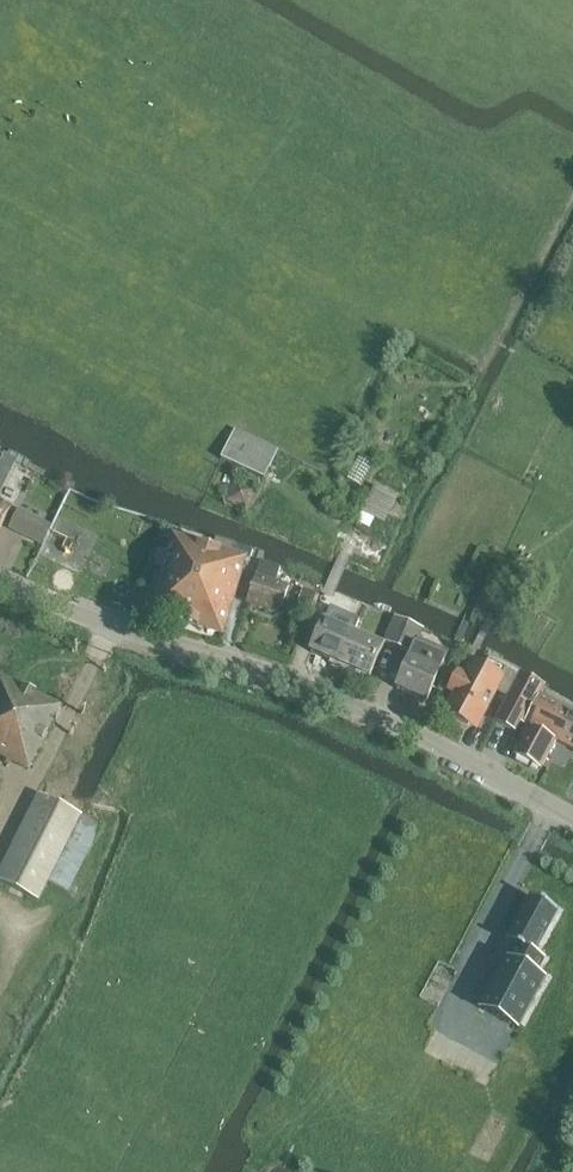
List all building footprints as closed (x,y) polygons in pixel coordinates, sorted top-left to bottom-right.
[(221,460),(264,480),(277,451),(234,431),(221,460)] [(15,462),(4,456),(0,464),(0,492),(15,462)] [(357,521),(358,522),(369,527),(369,528),(371,525),(374,518),(378,520),(383,523),(385,524),(386,522),(390,514),(397,498),(374,486),(366,502),(362,511),(357,521)] [(10,508),(0,503),(0,529),(10,508)] [(18,511),(9,528),(42,545),(51,528),(18,511)] [(220,633),(222,634),(244,562),(174,539),(152,613),(220,633)] [(216,539),(213,550),(231,556),(235,544),(216,539)] [(247,604),(279,614),(288,587),(276,583),(280,569),(260,563),(247,604)] [(312,612),(324,618),(335,593),(323,588),(312,612)] [(302,590),(296,609),(310,614),(316,594),(302,590)] [(310,652),(340,665),(353,634),(354,635),(360,622),(348,617),(343,630),(324,621),(310,652)] [(385,642),(412,654),(397,689),(426,702),(448,653),(418,640),(423,629),(395,618),(385,642)] [(353,634),(340,665),(369,678),(383,647),(354,635),(353,634)] [(447,711),(454,715),(452,719),(467,727),(469,723),(476,726),(494,692),(506,698),(520,672),(490,657),(483,671),(471,665),(464,679),(460,676),(451,692),(456,694),(447,711)] [(520,723),(528,727),(514,755),(541,769),(555,741),(572,750),(572,713),(540,696),(545,687),(520,674),(499,712),(494,721),(515,732),(520,723)] [(29,771),(61,707),(0,677),(0,756),(29,771)] [(81,816),(39,795),(0,872),(0,882),(38,901),(48,883),(70,894),(103,828),(81,816)] [(557,912),(532,898),(508,942),(519,948),(512,961),(507,958),(480,1009),(518,1029),(545,979),(536,974),(543,959),(534,954),(557,912)]
